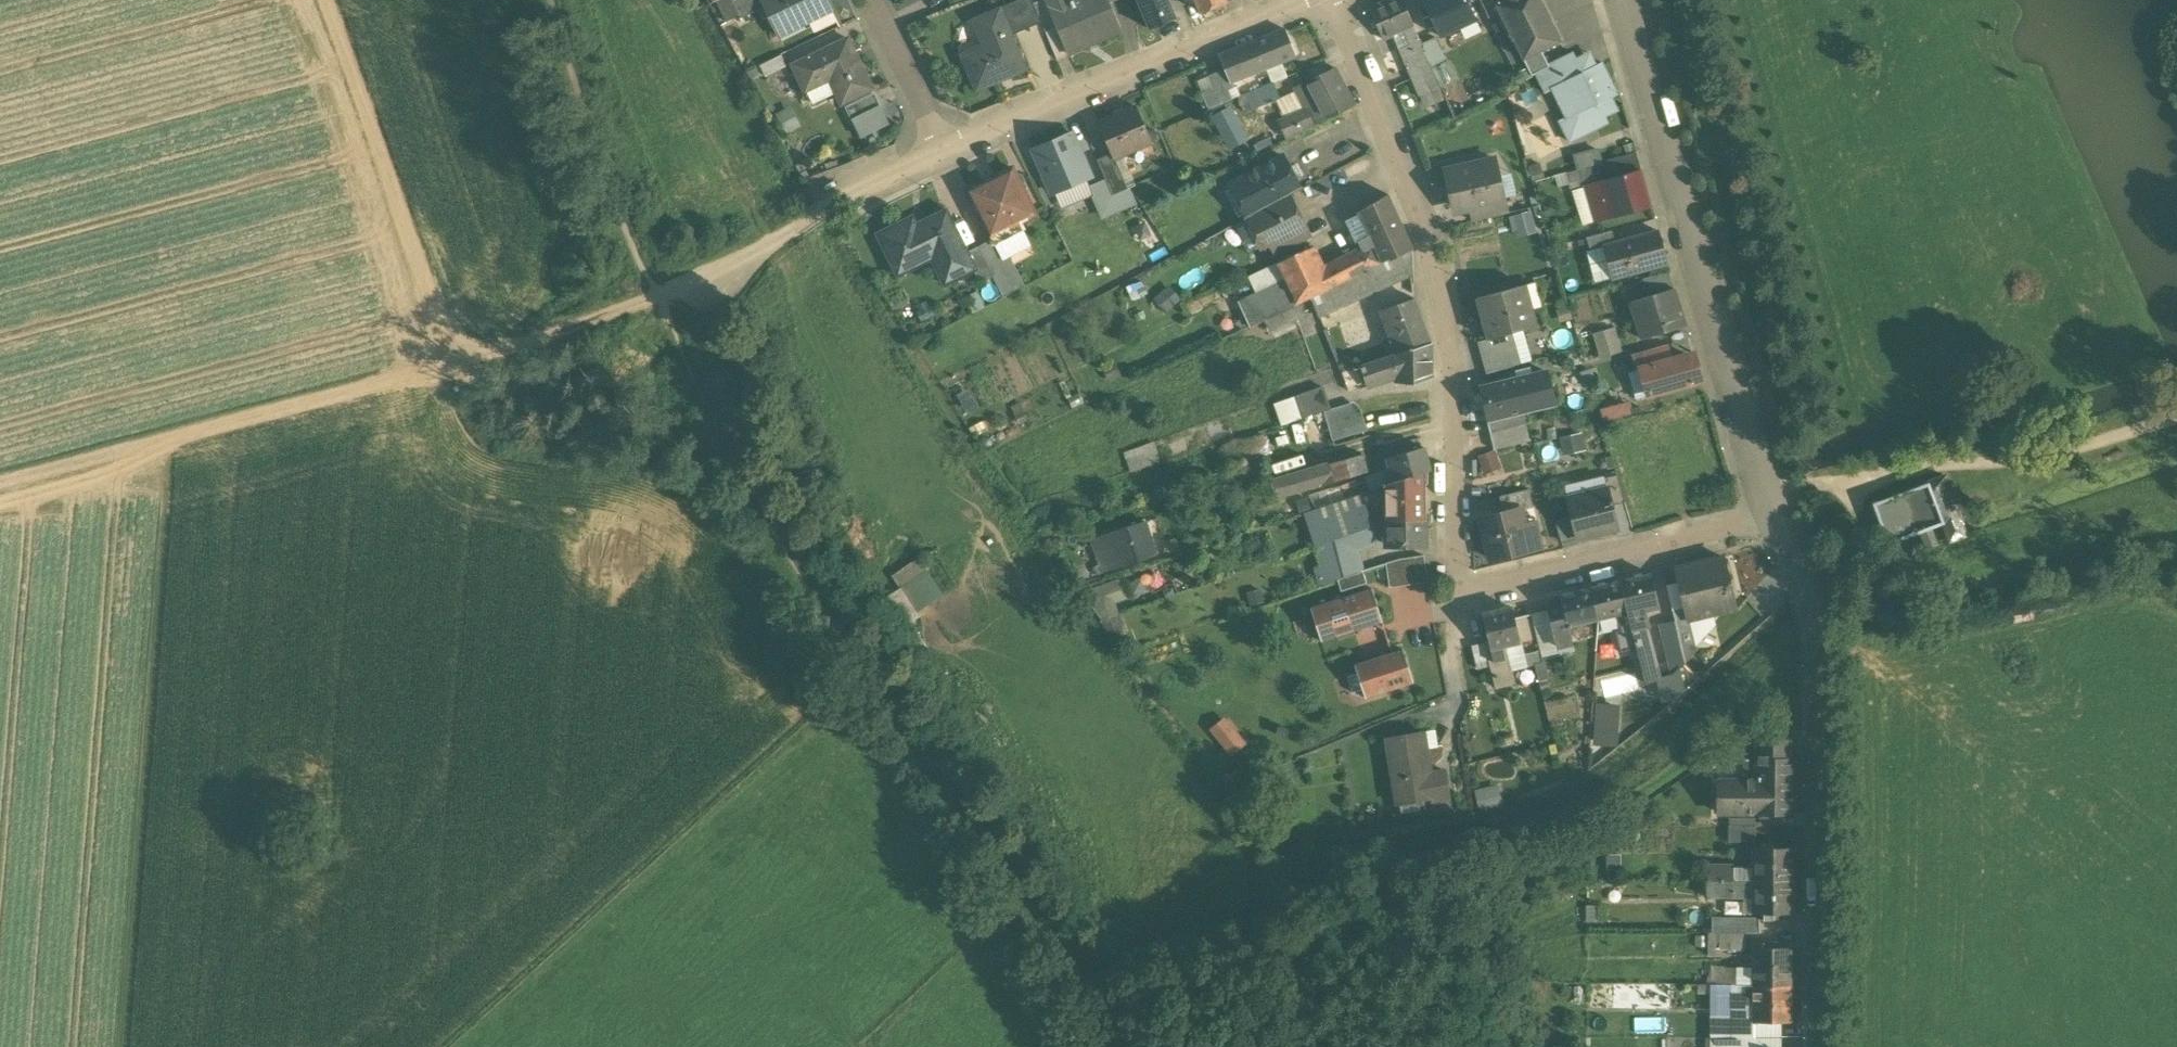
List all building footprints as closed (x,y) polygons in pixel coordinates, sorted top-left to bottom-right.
[(742,19),(765,7),(762,0),(733,0),(742,19)] [(765,7),(779,36),(833,9),(829,0),(762,0),(765,7)] [(1000,7),(1012,34),(1042,22),(1033,0),(1018,0),(1000,7)] [(1057,27),(1068,53),(1120,32),(1108,2),(1107,0),(1046,0),(1057,27)] [(1150,29),(1176,18),(1169,0),(1138,0),(1150,29)] [(1224,0),(1196,0),(1201,12),(1225,2),(1224,0)] [(1369,10),(1383,40),(1394,36),(1394,35),(1413,26),(1402,0),(1390,0),(1369,10)] [(1430,17),(1424,20),(1429,29),(1435,26),(1440,37),(1475,21),(1465,0),(1422,0),(1430,17)] [(1494,0),(1479,0),(1488,18),(1500,12),(1494,0)] [(1500,12),(1524,60),(1543,50),(1561,42),(1540,0),(1494,0),(1500,12)] [(1000,7),(977,17),(987,42),(960,53),(976,90),(1026,69),(1012,34),(1000,7)] [(1413,26),(1394,35),(1394,36),(1407,67),(1426,60),(1418,41),(1419,40),(1413,26)] [(1057,27),(1046,31),(1057,58),(1068,53),(1057,27)] [(1287,30),(1220,56),(1225,71),(1230,82),(1232,81),(1297,56),(1287,30)] [(848,38),(794,64),(806,89),(830,78),(841,102),(871,88),(848,38)] [(1436,38),(1421,45),(1440,88),(1455,81),(1436,38)] [(1426,60),(1407,67),(1420,97),(1440,88),(1421,45),(1419,40),(1418,41),(1426,60)] [(1549,65),(1543,50),(1524,60),(1531,76),(1535,74),(1544,93),(1552,89),(1565,116),(1557,120),(1568,142),(1607,123),(1604,117),(1616,110),(1611,99),(1617,96),(1601,63),(1594,67),(1575,61),(1572,54),(1549,65)] [(762,74),(784,65),(780,55),(758,64),(762,74)] [(1335,69),(1306,82),(1307,84),(1293,90),(1303,112),(1279,123),(1287,139),(1355,107),(1335,69)] [(1225,71),(1208,78),(1213,90),(1220,105),(1234,99),(1231,91),(1235,89),(1232,81),(1230,82),(1225,71)] [(1274,83),(1249,93),(1255,109),(1281,99),(1274,83)] [(1213,90),(1204,94),(1210,109),(1220,105),(1213,90)] [(874,92),(845,106),(852,119),(880,105),(874,92)] [(1229,105),(1209,116),(1227,149),(1247,139),(1229,105)] [(1135,106),(1099,121),(1112,153),(1115,158),(1116,158),(1151,143),(1135,106)] [(1054,194),(1091,178),(1072,134),(1035,150),(1054,194)] [(1597,148),(1574,155),(1578,168),(1600,161),(1597,148)] [(1578,168),(1565,171),(1581,224),(1625,211),(1616,179),(1642,172),(1636,151),(1600,161),(1578,168)] [(1112,153),(1097,160),(1106,181),(1112,195),(1129,188),(1116,158),(1115,158),(1112,153)] [(1284,156),(1230,185),(1248,217),(1288,196),(1301,189),(1284,156)] [(1493,160),(1443,171),(1447,186),(1453,185),(1459,212),(1470,209),(1469,207),(1503,199),(1493,160)] [(1013,170),(968,192),(993,240),(994,244),(995,243),(1023,230),(1020,223),(1035,215),(1013,170)] [(1642,172),(1616,179),(1625,211),(1651,204),(1642,172)] [(1091,188),(1104,218),(1136,204),(1129,188),(1112,195),(1106,181),(1091,188)] [(1288,196),(1248,217),(1264,247),(1276,241),(1276,240),(1302,227),(1305,226),(1288,196)] [(1387,196),(1360,213),(1371,235),(1376,245),(1384,261),(1391,258),(1392,259),(1411,249),(1387,196)] [(1503,199),(1469,207),(1470,209),(1473,222),(1506,214),(1503,199)] [(947,209),(918,224),(914,217),(879,234),(900,275),(933,259),(946,284),(975,270),(977,269),(969,252),(947,209)] [(1531,210),(1507,214),(1512,236),(1535,232),(1531,210)] [(1302,227),(1276,240),(1276,241),(1283,252),(1308,239),(1302,227)] [(1611,229),(1586,236),(1589,248),(1602,244),(1614,241),(1611,229)] [(1614,241),(1602,244),(1612,278),(1666,263),(1656,229),(1614,241)] [(1371,235),(1359,241),(1364,251),(1376,245),(1371,235)] [(1005,245),(998,249),(995,243),(994,244),(993,240),(979,247),(993,275),(1004,297),(1025,286),(1005,245)] [(1323,263),(1287,280),(1289,284),(1265,295),(1257,299),(1266,318),(1332,287),(1373,266),(1384,261),(1376,245),(1364,251),(1326,270),(1323,263)] [(1315,246),(1255,273),(1265,295),(1289,284),(1287,280),(1323,263),(1315,246)] [(993,275),(979,247),(969,252),(977,269),(975,270),(981,282),(993,275)] [(1373,266),(1332,287),(1337,298),(1379,279),(1373,266)] [(1669,271),(1643,278),(1647,291),(1654,289),(1655,293),(1673,287),(1669,271)] [(1523,287),(1476,301),(1487,340),(1503,336),(1534,327),(1523,287)] [(1655,293),(1630,301),(1640,337),(1684,325),(1673,287),(1655,293)] [(1257,299),(1242,307),(1250,325),(1266,318),(1257,299)] [(1415,301),(1384,311),(1400,353),(1431,346),(1415,301)] [(1598,356),(1619,350),(1612,326),(1590,332),(1598,356)] [(1487,340),(1478,343),(1488,375),(1512,368),(1503,336),(1487,340)] [(1668,344),(1631,354),(1635,370),(1644,367),(1644,365),(1672,358),(1668,344)] [(1431,346),(1400,353),(1389,357),(1397,379),(1398,383),(1414,383),(1431,377),(1431,346)] [(1695,358),(1684,361),(1683,355),(1672,358),(1644,365),(1644,367),(1652,395),(1668,390),(1669,392),(1681,389),(1680,387),(1701,381),(1695,358)] [(1389,357),(1342,374),(1348,392),(1359,389),(1360,391),(1397,379),(1389,357)] [(1546,372),(1516,380),(1524,411),(1553,404),(1546,372)] [(1516,379),(1478,388),(1486,422),(1520,413),(1524,412),(1524,411),(1516,380),(1516,379)] [(1329,411),(1321,389),(1296,398),(1303,419),(1326,412),(1330,411),(1329,411)] [(1352,404),(1329,411),(1330,411),(1326,412),(1332,435),(1366,425),(1363,413),(1352,404)] [(1520,413),(1486,422),(1489,434),(1517,427),(1523,425),(1520,413)] [(1517,427),(1489,434),(1494,450),(1521,444),(1517,427)] [(1559,434),(1561,452),(1583,450),(1581,432),(1559,434)] [(1265,436),(1237,445),(1243,465),(1260,460),(1271,456),(1265,436)] [(1424,448),(1407,453),(1409,459),(1398,462),(1404,480),(1425,473),(1431,471),(1424,448)] [(1145,455),(1129,460),(1132,472),(1149,467),(1145,455)] [(1363,455),(1330,465),(1335,482),(1368,472),(1363,455)] [(1243,465),(1238,467),(1241,473),(1262,467),(1260,460),(1243,465)] [(1398,462),(1384,467),(1390,484),(1404,480),(1398,462)] [(1330,465),(1272,481),(1277,499),(1335,482),(1330,465)] [(1262,467),(1241,473),(1246,491),(1268,485),(1262,467)] [(1390,498),(1425,498),(1425,473),(1404,480),(1390,484),(1390,498)] [(1617,476),(1603,480),(1606,491),(1608,490),(1612,507),(1625,503),(1617,476)] [(1960,517),(1944,478),(1927,484),(1942,524),(1957,518),(1960,517)] [(1927,484),(1872,504),(1887,544),(1916,534),(1918,541),(1932,536),(1929,529),(1942,524),(1927,484)] [(1529,489),(1499,496),(1503,513),(1520,509),(1520,510),(1533,507),(1529,489)] [(1606,491),(1568,500),(1577,540),(1617,531),(1612,507),(1608,490),(1606,491)] [(1372,527),(1363,495),(1304,514),(1315,547),(1333,541),(1372,527)] [(1390,498),(1388,498),(1388,521),(1424,520),(1425,498),(1390,498)] [(1503,513),(1481,518),(1491,560),(1530,551),(1520,510),(1520,509),(1503,513)] [(1957,518),(1942,524),(1947,527),(1951,539),(1963,535),(1957,518)] [(1424,520),(1388,521),(1388,544),(1424,544),(1424,520)] [(1157,554),(1146,522),(1129,527),(1140,560),(1157,554)] [(1140,560),(1129,527),(1116,531),(1127,564),(1140,560)] [(1372,527),(1333,541),(1342,578),(1363,572),(1365,570),(1360,553),(1376,546),(1372,527)] [(1333,541),(1315,547),(1321,567),(1313,568),(1316,581),(1327,582),(1337,580),(1342,578),(1333,541)] [(915,611),(941,592),(915,556),(889,575),(915,611)] [(1424,556),(1400,559),(1404,586),(1428,583),(1424,556)] [(1722,558),(1676,569),(1685,606),(1688,620),(1690,619),(1712,614),(1710,607),(1732,602),(1722,558)] [(1400,559),(1386,564),(1389,588),(1404,586),(1400,559)] [(1342,578),(1337,580),(1341,592),(1366,584),(1363,572),(1342,578)] [(1116,610),(1113,602),(1125,597),(1117,576),(1083,589),(1094,618),(1116,610)] [(1650,576),(1620,583),(1627,613),(1638,610),(1657,605),(1650,576)] [(1620,583),(1590,590),(1597,620),(1616,615),(1627,613),(1620,583)] [(1371,589),(1310,608),(1321,641),(1382,622),(1371,589)] [(1562,607),(1547,611),(1556,647),(1557,646),(1572,643),(1570,637),(1568,628),(1590,622),(1597,620),(1590,590),(1560,597),(1562,607)] [(1685,606),(1672,609),(1676,623),(1685,663),(1697,649),(1690,619),(1688,620),(1685,606)] [(1511,609),(1482,615),(1489,644),(1490,649),(1519,643),(1513,619),(1511,609)] [(1640,616),(1638,610),(1627,613),(1634,642),(1649,638),(1643,615),(1640,616)] [(1547,611),(1530,615),(1539,651),(1541,657),(1559,653),(1557,646),(1556,647),(1547,611)] [(1627,613),(1616,615),(1618,622),(1614,622),(1620,645),(1634,642),(1627,613)] [(1525,616),(1513,619),(1519,643),(1530,640),(1525,616)] [(1590,622),(1568,628),(1570,637),(1593,632),(1590,622)] [(1676,623),(1662,625),(1673,675),(1685,663),(1676,623)] [(1649,638),(1634,642),(1645,684),(1660,680),(1649,638)] [(1519,643),(1490,649),(1489,644),(1486,645),(1491,666),(1493,676),(1512,671),(1526,668),(1523,655),(1519,643)] [(1486,645),(1472,648),(1477,669),(1491,666),(1486,645)] [(1403,650),(1354,665),(1357,674),(1348,677),(1353,693),(1362,690),(1365,699),(1414,683),(1403,650)] [(1539,651),(1523,655),(1526,668),(1534,666),(1542,663),(1541,657),(1539,651)] [(1512,671),(1493,676),(1497,689),(1515,684),(1512,671)] [(1590,746),(1615,747),(1615,704),(1591,704),(1590,746)] [(1232,729),(1224,720),(1212,730),(1220,739),(1232,729)] [(1787,728),(1756,729),(1751,732),(1758,744),(1758,743),(1761,741),(1787,741),(1787,728)] [(1243,743),(1232,729),(1220,739),(1231,753),(1243,743)] [(1424,734),(1388,740),(1399,806),(1452,798),(1447,773),(1431,775),(1424,734)] [(1787,755),(1787,741),(1761,741),(1758,743),(1758,744),(1758,755),(1787,755)] [(1509,748),(1480,750),(1481,774),(1511,771),(1509,748)] [(1787,755),(1758,755),(1758,761),(1760,761),(1760,778),(1758,778),(1758,782),(1727,782),(1727,813),(1791,813),(1791,764),(1791,760),(1787,761),(1787,755)] [(1798,763),(1797,755),(1787,755),(1787,761),(1791,760),(1791,764),(1798,763)] [(1755,827),(1729,827),(1729,843),(1755,843),(1755,827)] [(1790,882),(1790,849),(1754,849),(1754,881),(1754,882),(1790,882)] [(1733,866),(1707,866),(1707,882),(1733,882),(1733,881),(1733,866)] [(1733,881),(1733,882),(1707,882),(1706,882),(1706,898),(1755,898),(1754,882),(1754,881),(1733,881)] [(1790,882),(1754,882),(1755,898),(1755,914),(1764,914),(1764,921),(1774,920),(1774,914),(1791,914),(1790,882)] [(1759,920),(1712,919),(1711,934),(1745,934),(1759,934),(1759,920)] [(1745,934),(1711,934),(1708,934),(1708,956),(1719,956),(1719,950),(1746,950),(1745,934)] [(1764,942),(1764,949),(1752,949),(1752,985),(1752,986),(1789,985),(1789,948),(1774,948),(1774,942),(1764,942)] [(1752,986),(1752,985),(1717,985),(1717,1038),(1740,1038),(1750,1037),(1754,1037),(1754,1023),(1752,1023),(1752,986)] [(1789,985),(1752,986),(1752,1023),(1754,1023),(1789,1022),(1789,985)] [(1710,1038),(1710,1046),(1741,1046),(1740,1038),(1717,1038),(1710,1038)]
